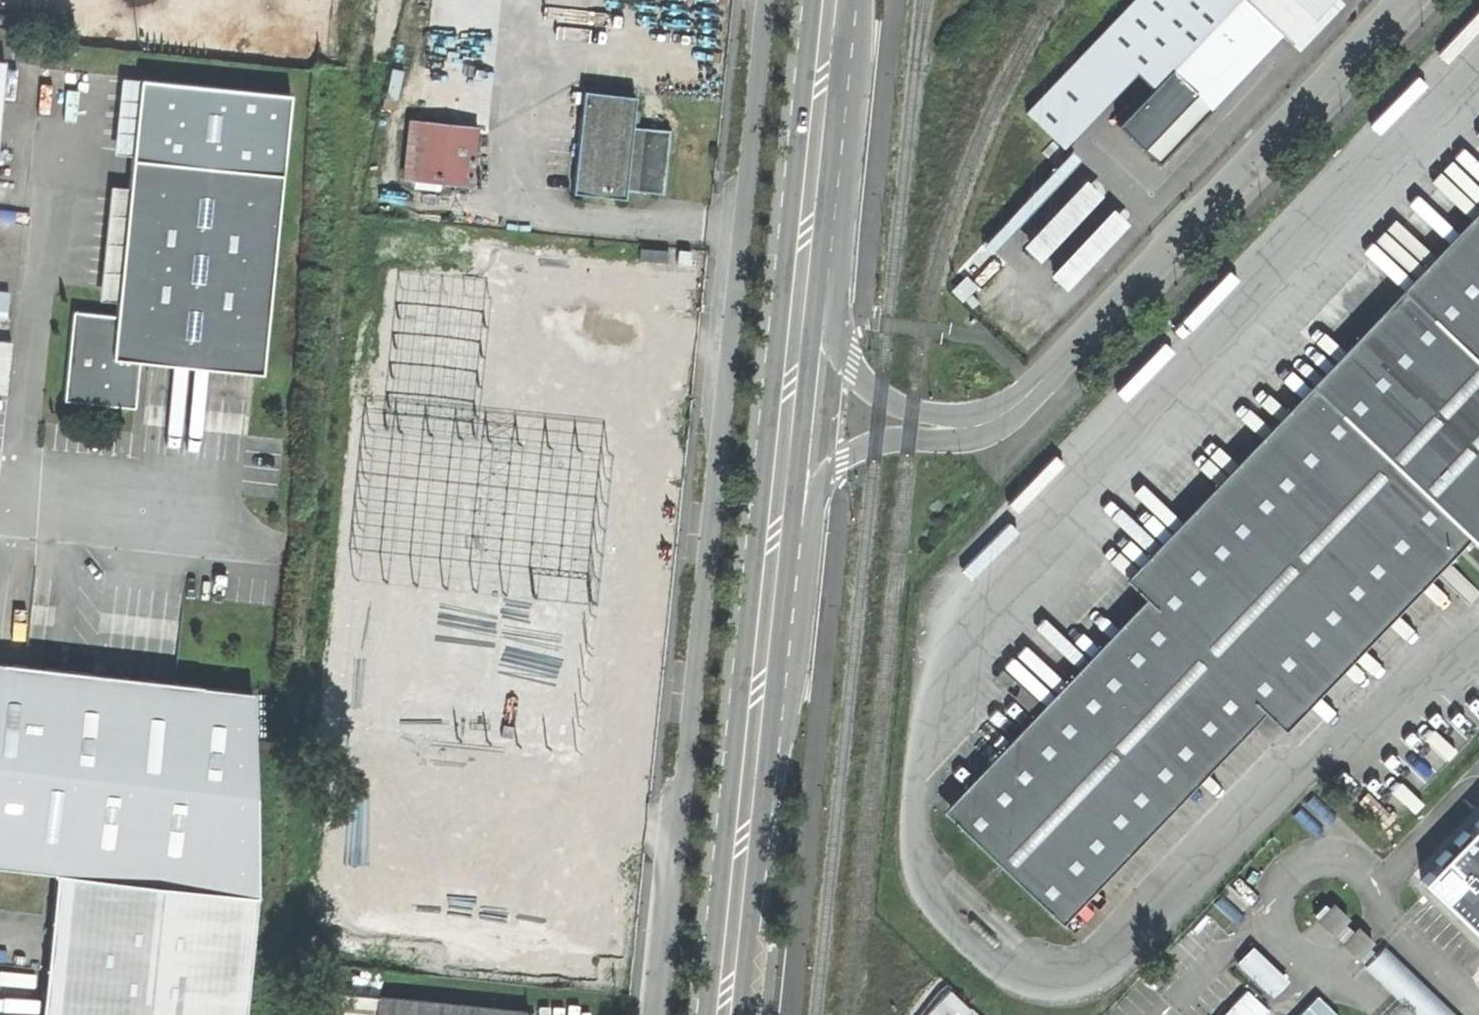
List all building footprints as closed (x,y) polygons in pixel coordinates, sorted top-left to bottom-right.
[(1238,0),(1128,0),(1094,36),(1130,71),(1147,87),(1112,123),(1153,164),(1178,137),(1198,116),(1182,100),(1258,19),(1238,0)] [(1273,33),(1258,19),(1182,100),(1198,116),(1273,33)] [(1057,147),(1130,71),(1094,36),(1021,113),(1057,147)] [(625,200),(626,193),(646,195),(664,196),(670,133),(641,130),(642,113),(634,112),(635,96),(582,92),(573,195),(625,200)] [(403,180),(414,181),(420,120),(410,119),(403,180)] [(414,181),(473,188),(480,127),(420,120),(414,181)] [(69,397),(138,403),(142,358),(195,363),(266,369),(286,170),(135,156),(120,310),(78,308),(69,397)] [(1050,272),(1066,287),(1129,221),(1107,200),(1108,198),(1084,175),(1069,191),(1058,180),(1028,211),(1041,223),(1022,243),(1040,259),(1052,247),(1064,258),(1050,272)] [(1128,587),(1478,223),(1478,202),(1118,577),(1128,587)] [(1128,587),(1138,597),(1149,608),(946,818),(1044,912),(1246,700),(1258,711),(1266,719),(1451,526),(1463,537),(1478,553),(1478,223),(1128,587)] [(400,946),(574,963),(588,841),(441,826),(498,306),(631,320),(636,273),(406,248),(350,752),(323,890),(344,892),(338,956),(399,963),(400,946)] [(0,309),(0,338),(5,338),(8,310),(0,309)] [(5,338),(0,338),(0,391),(11,391),(14,338),(5,338)] [(589,529),(630,534),(635,486),(640,432),(599,427),(596,455),(589,529)] [(1277,730),(1463,537),(1451,526),(1266,719),(1277,730)] [(934,808),(946,818),(1149,608),(1138,597),(934,808)] [(259,899),(249,689),(0,662),(0,867),(57,874),(259,899)] [(491,711),(587,715),(588,689),(492,685),(491,711)] [(1054,923),(1258,711),(1246,700),(1044,912),(1054,923)] [(1421,880),(1478,936),(1478,824),(1421,880)] [(259,899),(57,874),(42,1014),(246,1014),(259,899)] [(1357,959),(1366,949),(1366,939),(1353,927),(1349,929),(1337,918),(1341,913),(1329,903),(1318,903),(1309,912),(1357,959)] [(1272,996),(1289,978),(1253,944),(1236,962),(1272,996)] [(1364,963),(1418,1014),(1454,1014),(1380,946),(1364,963)] [(526,1010),(499,1007),(500,998),(476,995),(475,1006),(334,992),(332,1014),(526,1014),(526,1010)]
